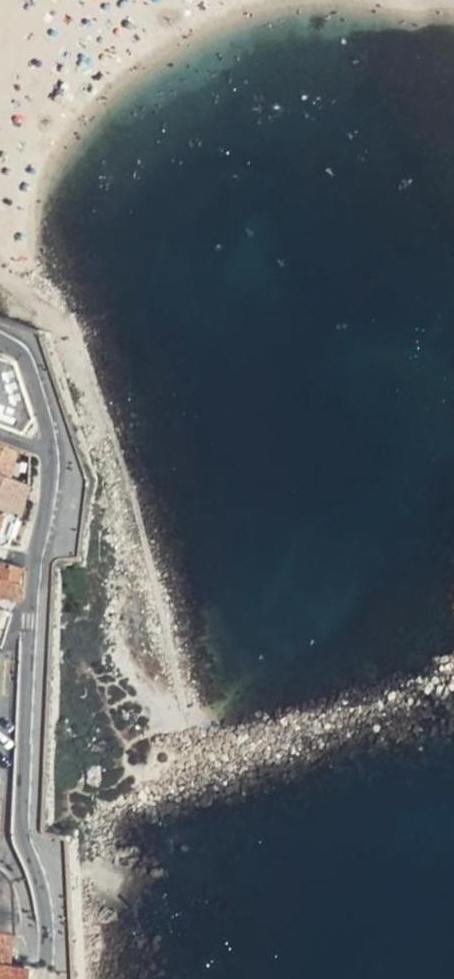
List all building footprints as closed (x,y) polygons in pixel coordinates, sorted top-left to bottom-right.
[(20,432),(30,416),(12,360),(0,356),(0,424),(20,432)] [(9,465),(15,449),(0,444),(0,462),(9,465)] [(14,479),(16,472),(8,469),(9,465),(0,462),(0,474),(14,479)] [(28,484),(25,483),(14,479),(0,474),(0,493),(23,501),(28,484)] [(19,517),(23,501),(0,493),(0,511),(19,517)] [(19,517),(0,511),(0,544),(7,545),(19,517)] [(21,600),(22,584),(23,568),(0,562),(0,597),(10,600),(21,600)] [(0,645),(9,612),(0,608),(0,645)] [(28,972),(31,973),(32,967),(29,966),(30,963),(24,963),(24,966),(9,964),(13,936),(12,895),(12,889),(11,884),(9,879),(5,875),(1,871),(0,870),(0,978),(27,978),(28,972)]
